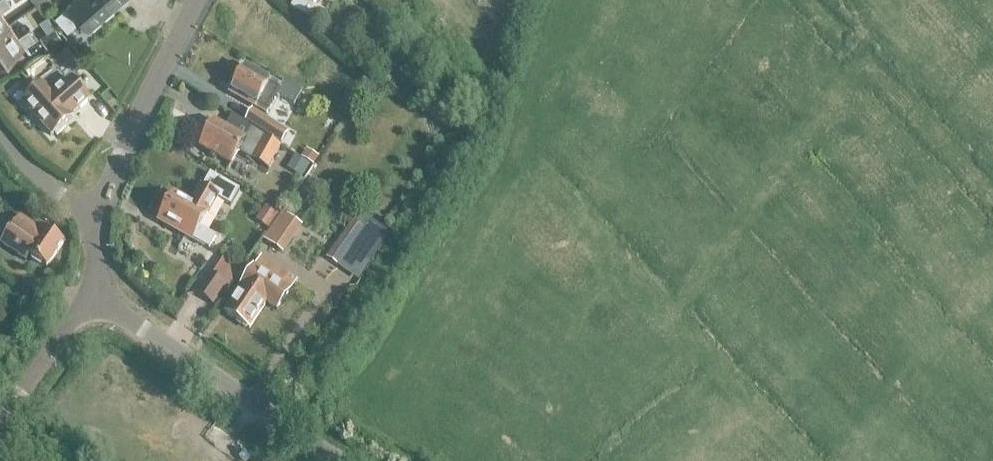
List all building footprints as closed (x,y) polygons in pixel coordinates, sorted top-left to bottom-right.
[(9,23),(1,11),(12,3),(9,0),(0,0),(0,30),(9,23)] [(44,10),(53,3),(51,0),(36,0),(44,10)] [(89,29),(123,0),(74,0),(55,16),(68,31),(81,19),(89,29)] [(289,7),(317,22),(323,10),(314,5),(316,0),(293,0),(289,7)] [(0,30),(0,63),(36,38),(29,28),(18,36),(9,23),(0,30)] [(282,82),(278,89),(241,68),(226,93),(265,115),(276,96),(293,106),(301,93),(282,82)] [(43,85),(22,104),(51,137),(54,134),(57,137),(66,128),(64,126),(72,118),(71,116),(89,100),(70,79),(52,95),(43,85)] [(269,171),(282,147),(232,117),(224,130),(211,122),(196,148),(228,166),(235,154),(249,161),(250,160),(269,171)] [(281,142),(292,148),(296,141),(285,135),(285,133),(261,120),(255,130),(279,144),(281,142)] [(168,213),(162,224),(192,241),(208,250),(215,238),(199,229),(217,197),(201,188),(191,205),(173,195),(164,211),(168,213)] [(282,213),(263,241),(276,250),(295,222),(282,213)] [(15,222),(1,241),(26,259),(30,253),(49,267),(65,244),(39,224),(37,227),(21,216),(17,223),(15,222)] [(345,232),(328,257),(339,263),(357,238),(345,232)] [(239,287),(223,311),(247,328),(264,303),(276,311),(290,291),(281,285),(288,275),(260,256),(239,287)] [(226,286),(229,288),(242,269),(233,263),(223,279),(212,271),(194,298),(210,309),(226,286)]
